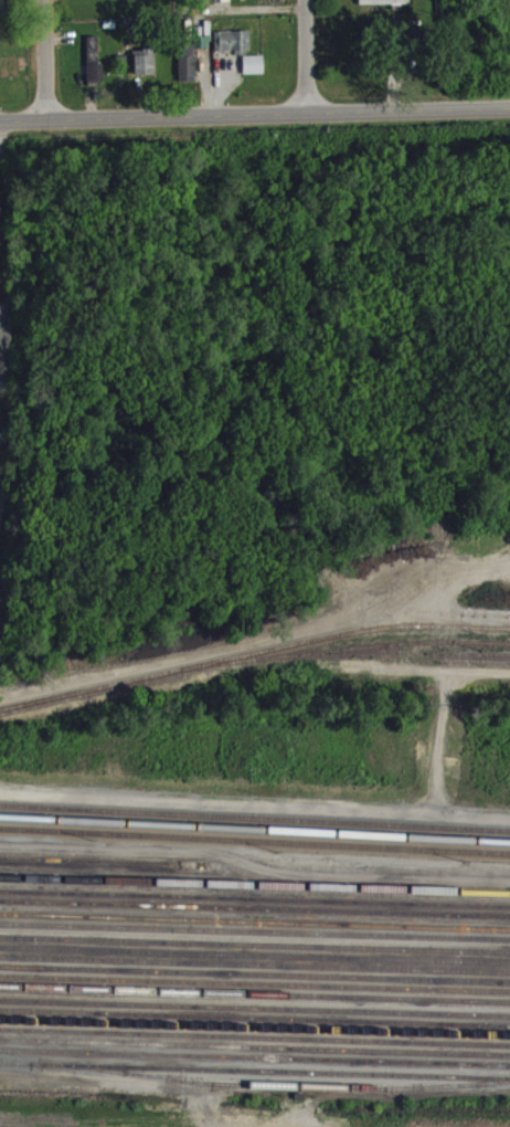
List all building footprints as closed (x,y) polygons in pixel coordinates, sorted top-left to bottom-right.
[(360,14),(410,12),(410,1),(395,2),(395,0),(379,0),(380,2),(360,3),(360,14)] [(251,39),(216,40),(217,60),(237,59),(237,62),(252,62),(251,39)] [(99,45),(88,45),(89,91),(104,91),(104,72),(99,72),(99,45)] [(181,90),(197,90),(196,57),(209,57),(209,45),(196,46),(196,53),(179,53),(181,90)] [(156,83),(155,58),(135,58),(135,84),(156,83)] [(244,65),(245,83),(265,82),(264,64),(244,65)] [(0,312),(0,389),(13,388),(11,311),(0,312)]
